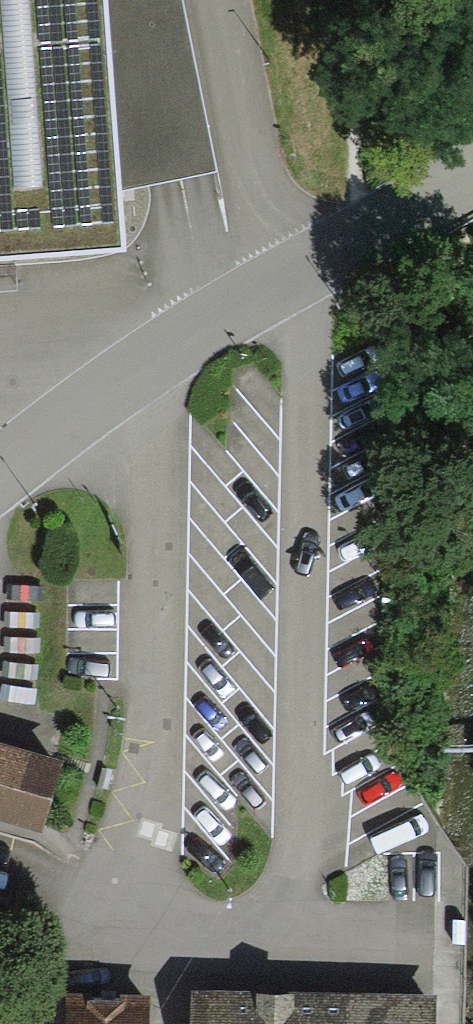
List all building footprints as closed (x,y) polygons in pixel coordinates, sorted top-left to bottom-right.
[(118,233),(100,0),(0,0),(0,243),(118,233)] [(81,846),(99,777),(0,750),(0,824),(81,846)] [(78,1000),(78,1023),(164,1023),(164,1002),(78,1000)] [(447,1005),(208,1000),(208,1023),(447,1023),(447,1005)]
